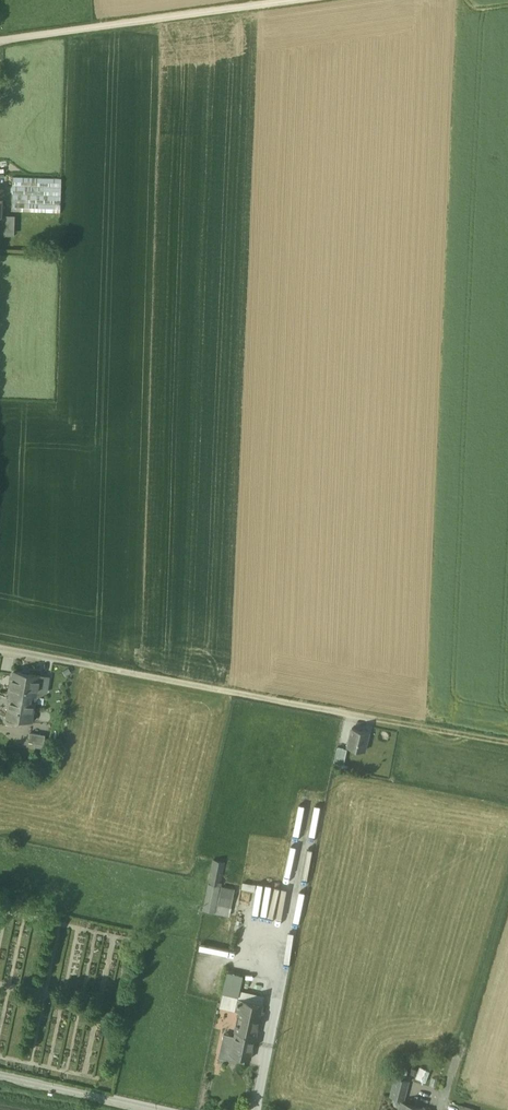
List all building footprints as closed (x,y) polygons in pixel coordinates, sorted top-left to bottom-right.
[(62,179),(13,178),(13,208),(61,209),(62,179)] [(0,186),(0,245),(3,245),(3,234),(16,235),(16,213),(5,213),(5,186),(0,186)] [(52,672),(14,667),(7,717),(38,721),(42,689),(49,690),(52,672)] [(369,730),(352,726),(348,747),(340,745),(337,760),(346,762),(348,751),(365,754),(369,730)] [(40,741),(42,734),(29,731),(28,739),(40,741)] [(225,863),(214,861),(209,884),(221,886),(222,883),(221,882),(225,863)] [(256,886),(243,883),(242,890),(255,892),(256,886)] [(221,886),(209,884),(204,910),(215,913),(221,886)] [(221,886),(215,913),(215,914),(230,917),(236,889),(221,886)] [(266,998),(242,992),(240,1000),(264,1005),(266,998)] [(240,1000),(224,997),(221,1008),(240,1012),(261,1016),(264,1005),(240,1000)] [(261,1016),(240,1012),(236,1032),(257,1037),(261,1016)] [(257,1037),(236,1032),(235,1037),(225,1035),(220,1057),(245,1063),(246,1058),(252,1060),(257,1037)] [(396,1075),(391,1095),(402,1098),(399,1109),(431,1109),(432,1106),(406,1098),(410,1079),(396,1075)] [(462,1098),(459,1109),(476,1109),(478,1104),(462,1098)]
